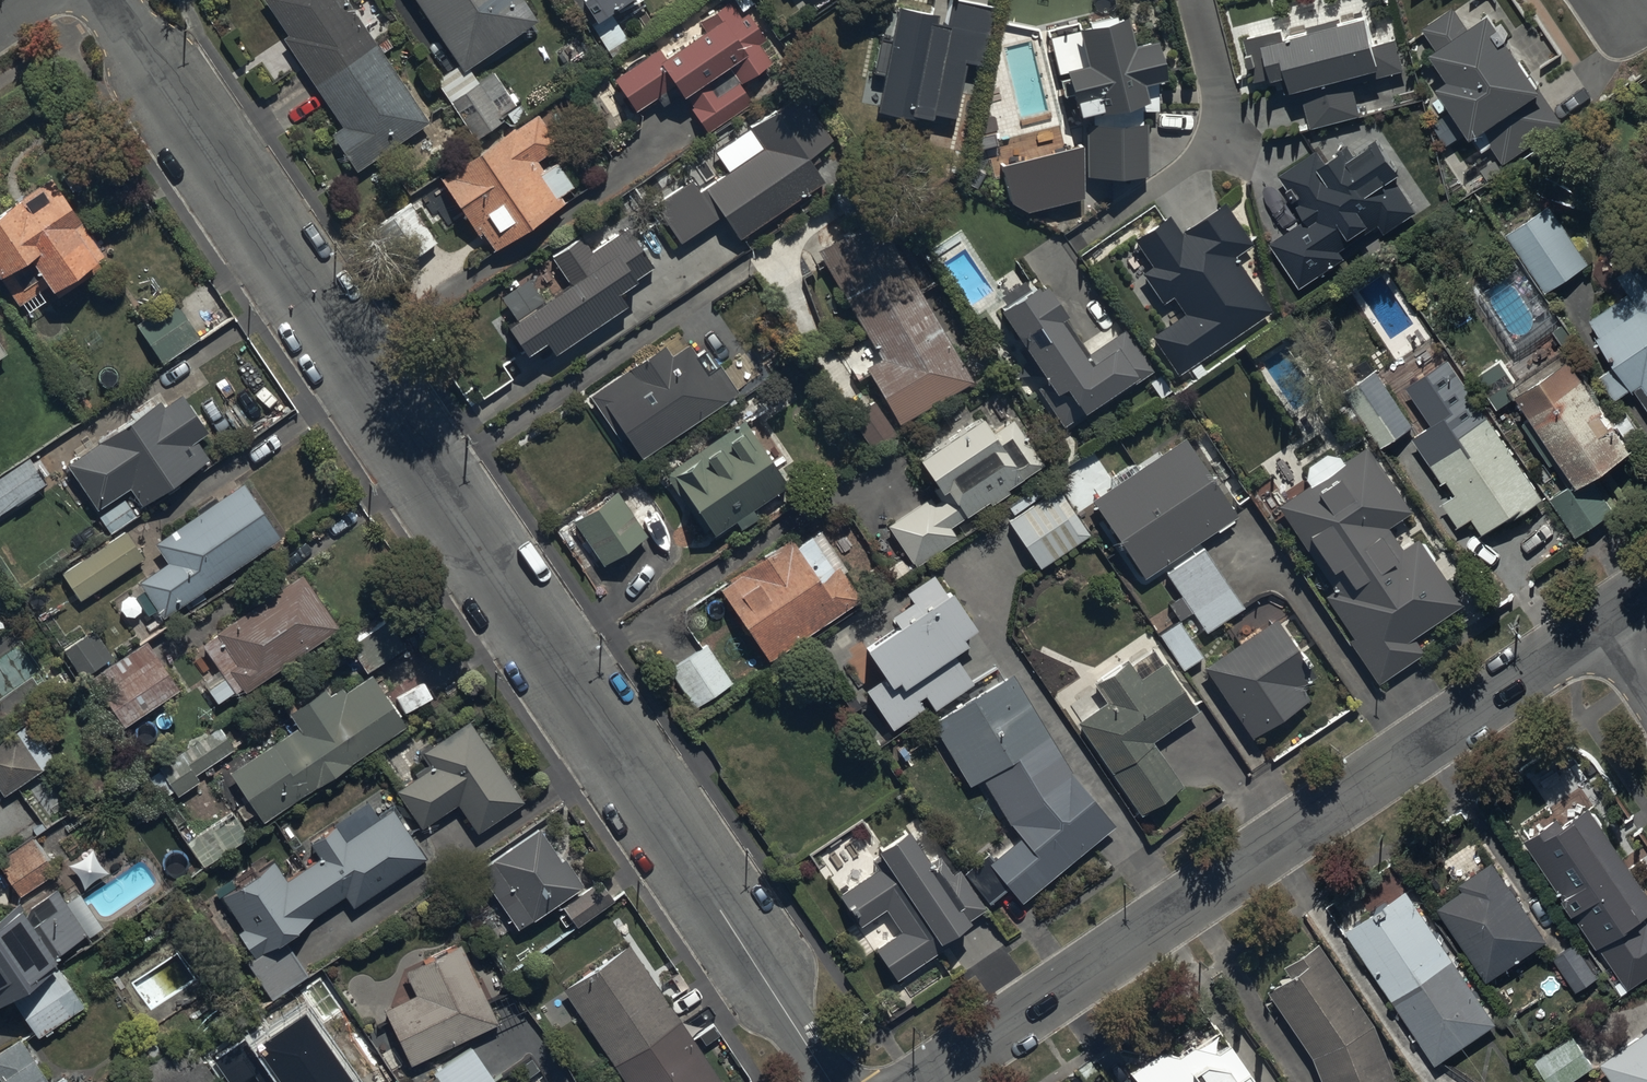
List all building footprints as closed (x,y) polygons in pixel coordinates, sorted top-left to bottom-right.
[(344,0),(259,0),(344,127),(329,136),(356,175),(370,165),(429,126),(344,0)] [(471,70),(539,24),(522,0),(414,0),(459,66),(434,83),(473,141),(504,120),(471,70)] [(597,27),(638,0),(579,0),(597,27)] [(754,103),(741,85),(773,64),(730,0),(698,21),(706,32),(665,60),(657,48),(613,78),(637,113),(677,86),(709,133),(754,103)] [(932,112),(955,116),(966,64),(985,67),(997,6),(978,2),(968,0),(955,0),(932,112)] [(1433,58),(1451,85),(1440,92),(1474,143),(1484,135),(1507,169),(1568,129),(1494,18),(1472,32),(1455,5),(1422,26),(1440,53),(1433,58)] [(949,28),(929,24),(931,14),(898,7),(877,116),(910,122),(912,115),(931,119),(932,112),(949,28)] [(1155,43),(1133,50),(1123,18),(1053,40),(1080,123),(1090,120),(1087,181),(1142,184),(1145,112),(1120,111),(1150,101),(1147,92),(1168,85),(1155,43)] [(1258,83),(1291,74),(1298,102),(1307,99),(1315,129),(1363,116),(1355,86),(1407,72),(1400,45),(1377,51),(1368,18),(1288,40),(1285,29),(1246,39),(1249,50),(1258,83)] [(824,186),(806,159),(832,142),(799,93),(748,127),(762,149),(706,186),(698,173),(650,205),(678,246),(721,218),(738,243),(824,186)] [(441,181),(489,253),(564,203),(538,164),(560,149),(537,116),(515,131),(441,181)] [(1369,227),(1377,222),(1387,237),(1420,214),(1373,145),(1357,156),(1353,149),(1328,166),(1317,151),(1281,176),(1310,219),(1272,245),(1302,290),(1349,259),(1341,248),(1370,229),(1369,227)] [(1083,199),(1084,147),(1001,167),(1011,202),(1028,213),(1083,199)] [(0,216),(0,277),(24,313),(106,258),(53,181),(0,216)] [(397,276),(437,249),(406,204),(366,231),(397,276)] [(1208,218),(1182,235),(1170,216),(1135,239),(1148,258),(1153,266),(1140,274),(1162,306),(1174,297),(1187,316),(1153,339),(1178,376),(1272,312),(1247,275),(1237,260),(1255,248),(1226,206),(1208,218)] [(1507,235),(1547,293),(1590,264),(1550,206),(1507,235)] [(916,419),(974,385),(879,222),(821,256),(882,362),(864,372),(898,429),(916,419)] [(658,273),(639,245),(629,230),(593,254),(581,236),(549,257),(561,275),(572,290),(510,332),(529,360),(547,347),(556,360),(632,308),(624,296),(658,273)] [(1646,388),(1646,389),(1646,259),(1618,278),(1630,296),(1598,317),(1587,325),(1616,368),(1596,382),(1615,409),(1635,396),(1646,388)] [(1066,434),(1156,374),(1126,330),(1087,356),(1038,284),(1001,309),(1050,381),(1037,390),(1066,434)] [(138,328),(164,367),(202,342),(176,303),(138,328)] [(689,347),(671,359),(663,348),(596,393),(643,462),(710,417),(728,405),(741,397),(721,367),(709,376),(689,347)] [(1521,399),(1533,416),(1522,424),(1567,491),(1551,501),(1579,543),(1618,516),(1597,485),(1637,458),(1573,364),(1521,399)] [(1343,389),(1384,449),(1416,427),(1375,367),(1343,389)] [(179,392),(68,466),(98,510),(130,489),(142,506),(210,461),(198,443),(208,437),(179,392)] [(849,418),(874,456),(899,440),(873,402),(849,418)] [(939,497),(929,504),(927,502),(886,529),(913,570),(955,542),(947,531),(1045,466),(1026,438),(1006,408),(919,467),(939,497)] [(1446,505),(1462,529),(1474,520),(1487,539),(1546,498),(1489,414),(1472,426),(1460,409),(1414,440),(1449,491),(1453,488),(1458,497),(1446,505)] [(667,474),(711,539),(791,485),(747,420),(667,474)] [(1187,437),(1089,503),(1143,583),(1241,517),(1187,437)] [(1350,644),(1378,686),(1425,654),(1415,639),(1461,608),(1417,543),(1403,553),(1388,531),(1411,515),(1367,449),(1277,509),(1322,575),(1337,597),(1329,603),(1355,641),(1350,644)] [(49,485),(33,461),(0,483),(0,518),(49,485)] [(242,483),(152,544),(166,564),(139,582),(164,619),(190,601),(281,540),(242,483)] [(575,519),(607,566),(650,538),(618,490),(575,519)] [(1009,522),(1042,571),(1090,538),(1057,490),(1009,522)] [(60,575),(79,603),(145,559),(126,530),(60,575)] [(716,589),(768,665),(841,616),(862,602),(840,569),(819,583),(789,540),(716,589)] [(1206,551),(1167,577),(1207,636),(1246,610),(1206,551)] [(206,637),(245,695),(339,632),(300,574),(206,637)] [(864,649),(886,682),(866,695),(893,734),(925,712),(910,689),(918,684),(937,713),(973,689),(953,660),(980,642),(946,593),(864,649)] [(352,647),(368,672),(406,646),(390,622),(352,647)] [(1180,622),(1158,637),(1185,677),(1207,662),(1180,622)] [(1276,622),(1204,671),(1253,742),(1324,694),(1276,622)] [(61,654),(79,681),(113,659),(94,631),(61,654)] [(662,669),(691,713),(736,683),(706,639),(662,669)] [(88,685),(120,732),(179,692),(147,645),(88,685)] [(1076,725),(1140,819),(1184,789),(1155,745),(1200,715),(1166,665),(1142,681),(1128,659),(1093,683),(1107,704),(1076,725)] [(995,862),(989,854),(964,873),(989,905),(1006,892),(1020,909),(1117,830),(1090,797),(1091,796),(1053,740),(1009,676),(934,726),(978,790),(983,786),(1020,842),(995,862)] [(264,826),(404,732),(371,684),(347,700),(338,687),(292,718),(300,731),(231,777),(264,826)] [(6,798),(57,764),(30,724),(0,744),(0,790),(6,798)] [(423,755),(434,771),(398,795),(422,830),(457,806),(478,836),(525,805),(470,724),(423,755)] [(157,772),(177,802),(202,786),(196,777),(233,752),(219,730),(181,755),(157,772)] [(1565,827),(1559,817),(1525,840),(1531,849),(1597,948),(1601,945),(1630,988),(1646,977),(1646,919),(1645,916),(1646,915),(1646,889),(1593,808),(1565,827)] [(393,814),(346,845),(335,828),(309,845),(320,862),(289,883),(274,861),(222,896),(262,955),(314,920),(346,899),(354,911),(426,863),(393,814)] [(478,866),(522,932),(583,891),(539,825),(478,866)] [(860,930),(886,913),(901,936),(874,954),(895,986),(974,933),(969,925),(987,913),(946,852),(927,864),(908,835),(870,861),(879,873),(839,900),(860,930)] [(1,861),(24,895),(59,872),(36,838),(1,861)] [(1441,905),(1490,979),(1548,941),(1499,867),(1494,859),(1460,882),(1465,889),(1441,905)] [(602,881),(563,906),(576,926),(615,900),(602,881)] [(1347,928),(1437,1064),(1498,1024),(1408,888),(1347,928)] [(0,915),(0,1006),(61,965),(57,958),(89,937),(57,890),(25,911),(19,902),(0,915)] [(1553,957),(1576,992),(1600,976),(1577,941),(1553,957)] [(1317,943),(1283,964),(1290,976),(1267,990),(1309,1058),(1318,1081),(1394,1081),(1370,1025),(1317,943)] [(622,1081),(723,1081),(630,945),(561,992),(622,1081)] [(386,1014),(412,1069),(498,1028),(472,974),(461,950),(408,975),(419,999),(386,1014)] [(307,1014),(254,1052),(246,1040),(216,1061),(231,1081),(355,1081),(307,1014)] [(1219,1031),(1180,1056),(1160,1055),(1130,1074),(1131,1075),(1132,1076),(1133,1077),(1134,1078),(1135,1079),(1136,1080),(1137,1081),(1251,1081),(1219,1031)] [(1604,1061),(1618,1081),(1646,1081),(1646,1033),(1604,1061)] [(1548,1081),(1569,1081),(1595,1065),(1575,1034),(1534,1061),(1548,1081)] [(132,1081),(216,1081),(220,1079),(194,1040),(132,1081)] [(34,1062),(21,1042),(0,1055),(0,1081),(48,1081),(34,1062)] [(473,1049),(425,1081),(495,1081),(473,1049)]
